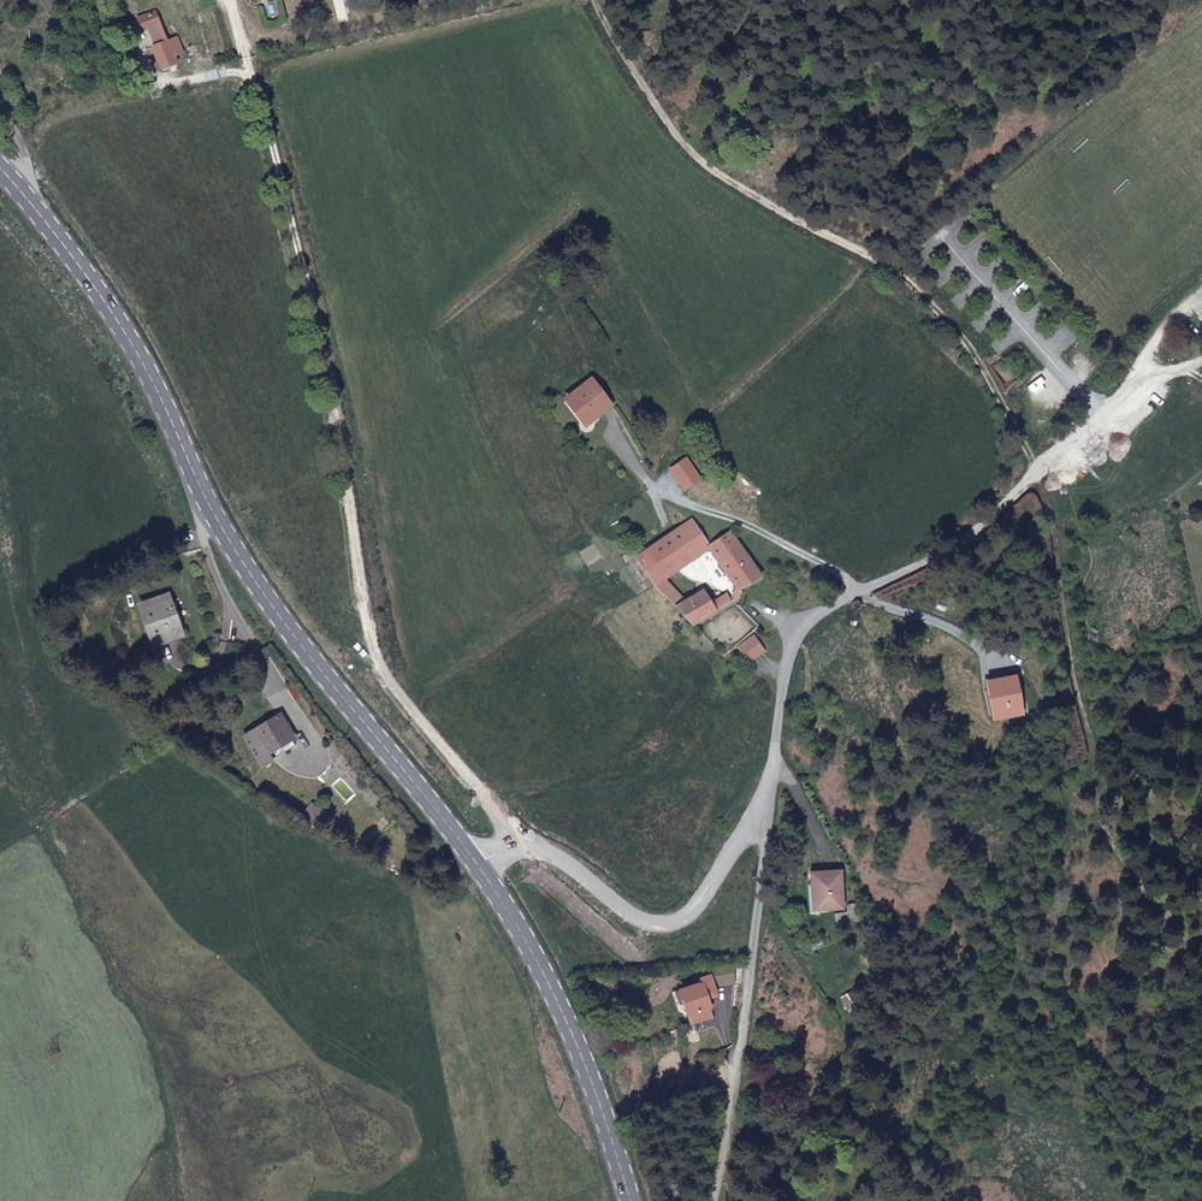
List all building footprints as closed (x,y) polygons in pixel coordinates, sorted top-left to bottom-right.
[(141,20),(145,27),(147,25),(156,43),(152,46),(161,68),(177,63),(174,54),(183,50),(177,35),(169,38),(156,11),(141,20)] [(565,397),(583,421),(592,414),(596,417),(611,405),(589,378),(565,397)] [(708,546),(693,519),(638,556),(655,584),(706,547),(708,546)] [(738,589),(761,575),(728,531),(708,546),(706,547),(738,589)] [(187,622),(176,590),(149,600),(159,632),(187,622)] [(677,607),(693,624),(732,604),(729,597),(724,595),(711,600),(703,590),(677,607)] [(1003,708),(1005,715),(1020,711),(1013,677),(990,680),(994,710),(1003,708)] [(295,731),(282,708),(248,728),(265,758),(277,751),(272,744),(295,731)] [(995,716),(1005,715),(1003,708),(994,710),(995,716)] [(811,883),(810,906),(837,908),(837,871),(807,870),(807,883),(811,883)] [(689,1014),(709,1007),(713,995),(716,993),(714,984),(733,982),(733,966),(708,969),(710,975),(699,980),(701,985),(682,992),(685,1002),(689,1014)] [(685,1002),(682,992),(673,995),(677,1005),(685,1002)] [(713,1017),(709,1007),(689,1014),(692,1024),(713,1017)]
